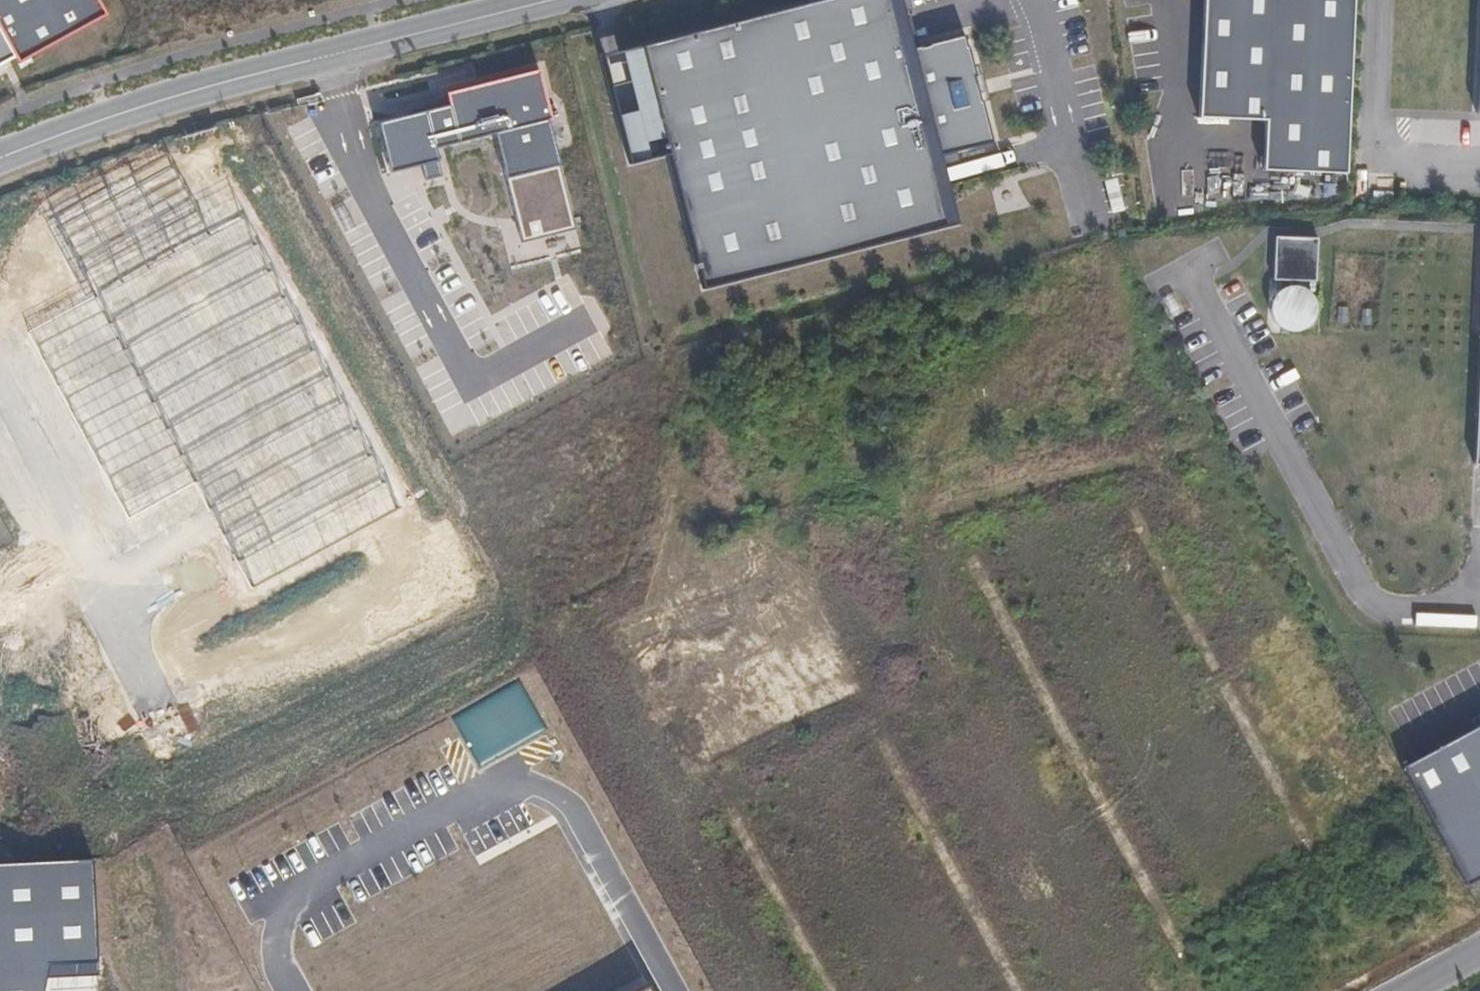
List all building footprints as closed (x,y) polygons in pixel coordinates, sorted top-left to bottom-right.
[(9,46),(12,51),(99,3),(98,0),(0,0),(0,29),(9,46)] [(639,49),(700,286),(938,225),(925,158),(988,142),(964,37),(914,52),(898,0),(834,0),(733,23),(639,49)] [(1200,114),(1264,116),(1263,168),(1346,168),(1354,0),(1206,0),(1200,114)] [(0,29),(0,51),(9,46),(0,29)] [(452,106),(382,123),(392,170),(439,158),(436,146),(497,133),(525,239),(574,226),(541,71),(450,93),(452,106)] [(1310,333),(1314,243),(1275,241),(1271,331),(1310,333)] [(1401,768),(1464,890),(1479,881),(1479,725),(1401,768)] [(0,869),(0,990),(46,990),(51,970),(99,968),(94,864),(0,869)]
